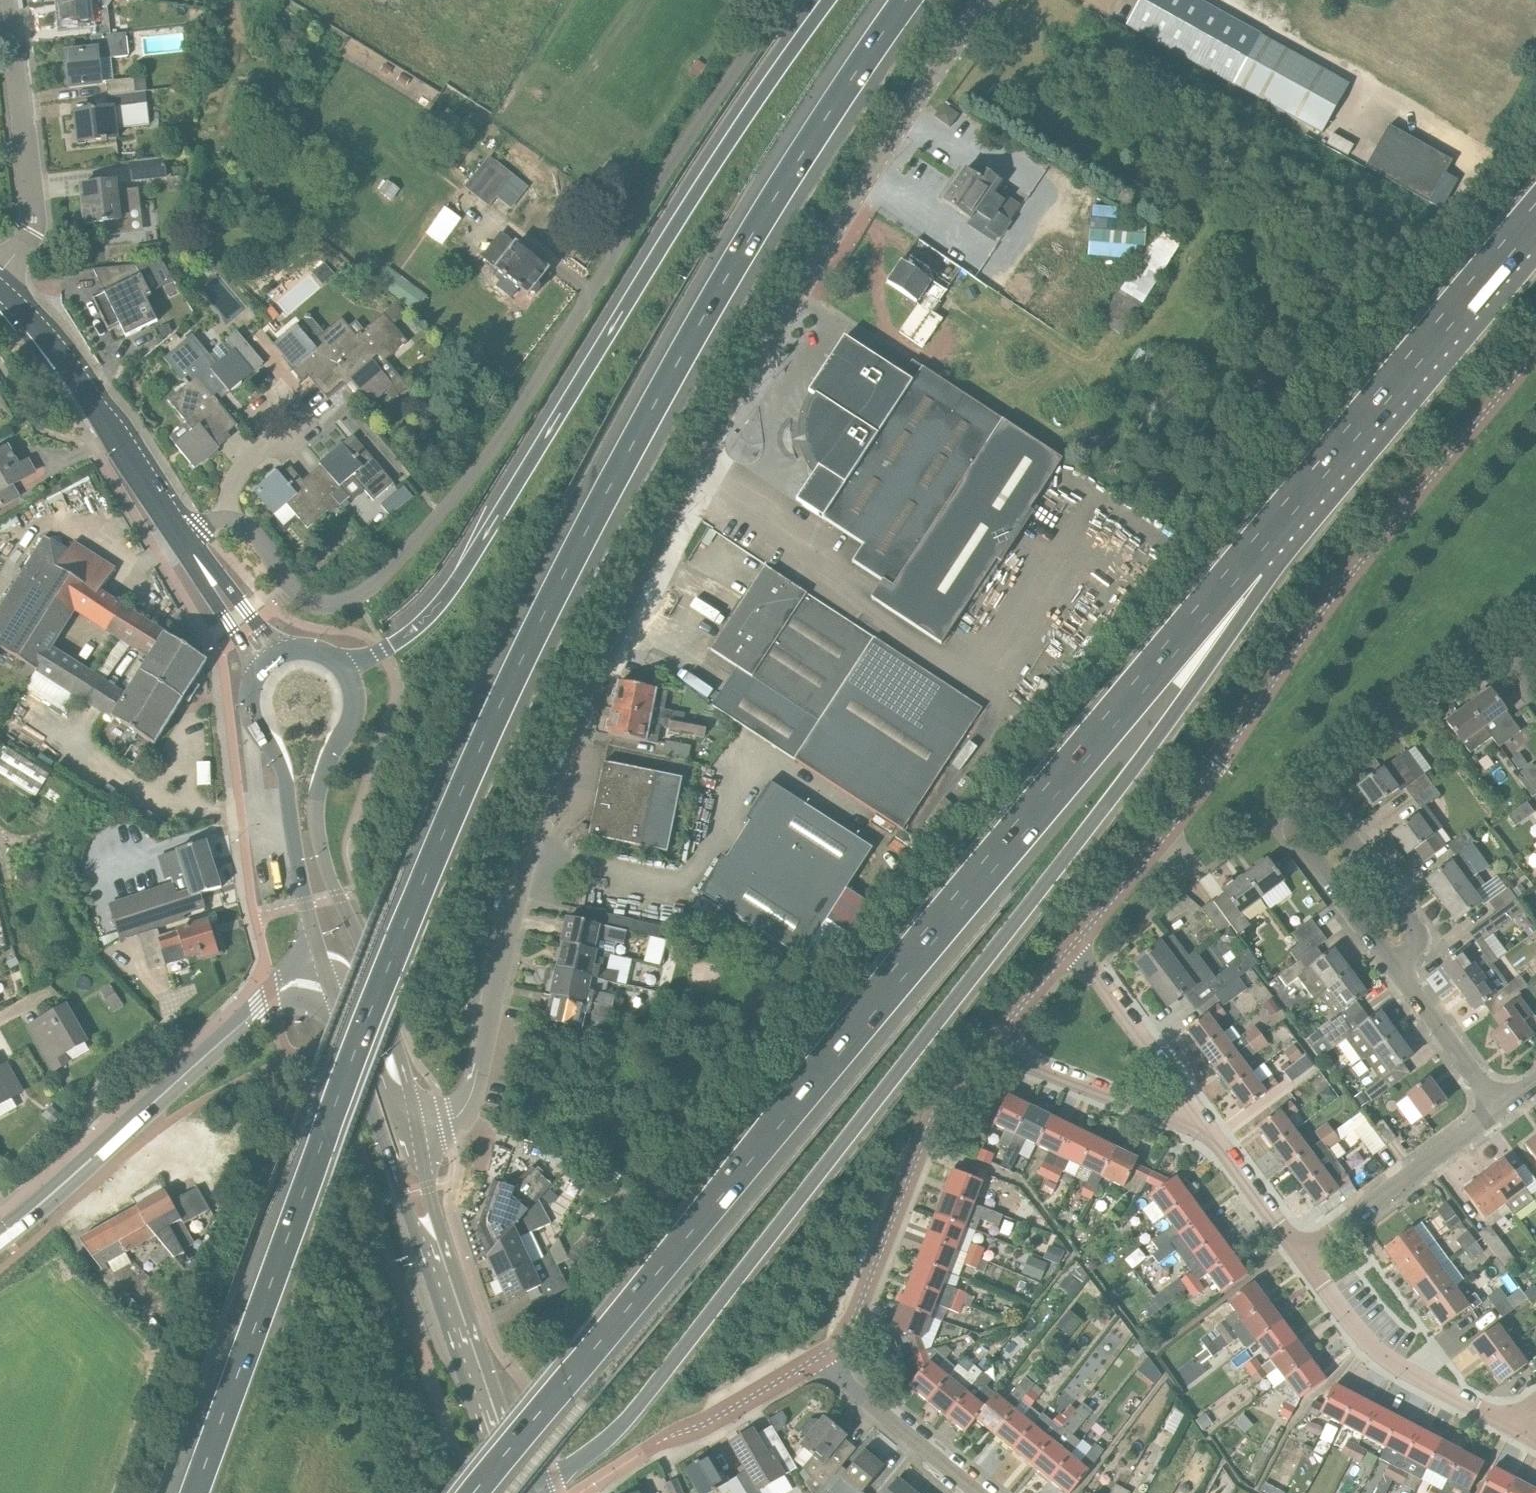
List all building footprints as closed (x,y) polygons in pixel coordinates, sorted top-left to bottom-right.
[(93,26),(91,10),(107,9),(112,0),(64,0),(60,0),(64,28),(93,26)] [(1348,84),(1197,0),(1142,0),(1128,26),(1320,133),(1348,84)] [(70,87),(103,84),(101,60),(129,56),(126,33),(90,37),(91,50),(66,53),(70,87)] [(108,97),(136,93),(134,78),(106,82),(108,97)] [(119,139),(118,128),(150,125),(148,106),(146,92),(136,93),(108,97),(109,107),(76,112),(79,129),(83,129),(85,143),(119,139)] [(950,128),(960,115),(945,104),(935,117),(950,128)] [(1390,125),(1366,167),(1431,203),(1454,161),(1390,125)] [(490,207),(514,174),(489,157),(465,188),(490,207)] [(131,182),(167,178),(165,158),(129,162),(131,182)] [(982,180),(966,169),(944,202),(984,230),(986,228),(1001,238),(1011,222),(1010,221),(1020,206),(1008,198),(997,191),(1003,183),(998,180),(999,179),(987,173),(982,180)] [(392,202),(400,190),(387,181),(379,192),(392,202)] [(120,206),(117,182),(82,186),(84,205),(90,204),(92,222),(86,223),(86,225),(122,221),(122,220),(137,219),(136,204),(120,206)] [(1145,248),(1147,223),(1092,218),(1089,243),(1145,248)] [(515,244),(501,232),(481,256),(504,276),(496,287),(511,299),(519,288),(528,295),(530,293),(536,294),(541,288),(538,283),(548,269),(518,246),(519,244),(516,241),(515,244)] [(1122,336),(1180,245),(1159,232),(1100,322),(1122,336)] [(961,271),(918,240),(903,262),(888,283),(919,305),(900,332),(922,348),(942,320),(933,313),(946,292),(961,271)] [(428,297),(388,268),(377,283),(417,313),(428,297)] [(146,294),(140,282),(108,298),(127,337),(159,321),(146,294)] [(408,387),(401,378),(386,360),(407,342),(384,314),(364,331),(357,337),(365,347),(318,387),(328,399),(351,379),(372,404),(386,391),(394,400),(408,387)] [(324,333),(311,317),(311,315),(306,315),(306,316),(274,344),(295,369),(299,365),(318,387),(365,347),(357,337),(364,331),(356,321),(350,327),(342,318),(324,333)] [(245,341),(237,331),(209,354),(192,335),(170,354),(162,345),(157,349),(187,386),(189,387),(198,379),(215,398),(227,388),(230,392),(264,363),(261,360),(272,351),(256,332),(245,341)] [(913,384),(871,356),(847,340),(813,392),(818,396),(813,410),(811,425),(812,441),(816,455),(823,469),(800,503),(864,545),(853,562),(885,582),(874,600),(944,645),(999,560),(1005,564),(1038,514),(1032,510),(1065,460),(924,368),(913,384)] [(215,398),(198,379),(189,387),(187,386),(169,401),(194,431),(176,446),(195,468),(219,447),(216,443),(238,424),(215,398)] [(394,484),(357,440),(347,448),(343,444),(319,464),(321,466),(313,473),(330,495),(353,477),(374,501),(394,484)] [(9,447),(0,452),(0,507),(19,497),(12,485),(28,477),(21,465),(19,466),(9,447)] [(303,481),(291,468),(281,476),(277,472),(254,491),(275,515),(287,504),(308,528),(329,511),(331,514),(338,507),(330,495),(313,473),(303,481)] [(44,537),(0,608),(0,647),(36,670),(36,672),(68,691),(83,666),(53,648),(75,612),(107,633),(124,606),(101,591),(119,563),(112,559),(109,564),(74,543),(70,550),(52,540),(51,541),(44,537)] [(903,830),(982,708),(766,567),(712,650),(740,668),(714,707),(903,830)] [(189,702),(199,687),(193,683),(207,660),(166,634),(167,633),(124,606),(107,633),(148,661),(134,683),(127,694),(120,690),(83,666),(68,691),(78,697),(113,718),(154,745),(184,698),(189,702)] [(67,714),(78,697),(68,691),(36,672),(25,687),(67,714)] [(127,679),(120,690),(127,694),(134,683),(127,679)] [(707,727),(707,726),(683,722),(685,713),(665,710),(668,692),(658,690),(620,682),(615,709),(671,720),(707,727)] [(1500,746),(1521,731),(1490,689),(1469,704),(1500,746)] [(1500,746),(1469,704),(1446,721),(1471,753),(1492,738),(1499,747),(1500,746)] [(705,737),(707,727),(671,720),(615,709),(610,735),(657,744),(661,727),(705,737)] [(688,761),(691,746),(666,741),(663,756),(688,761)] [(36,792),(51,771),(12,744),(2,758),(13,765),(8,772),(36,792)] [(1424,774),(1408,751),(1383,768),(1383,769),(1358,787),(1372,808),(1403,786),(1413,799),(1432,785),(1432,784),(1440,778),(1433,768),(1424,774)] [(1522,772),(1530,766),(1522,755),(1514,760),(1522,772)] [(640,846),(655,772),(604,762),(590,836),(640,846)] [(1535,781),(1535,765),(1523,775),(1531,785),(1535,781)] [(669,852),(685,778),(655,772),(640,846),(669,852)] [(801,959),(873,848),(773,783),(748,821),(752,824),(728,860),(724,857),(701,893),(801,959)] [(1424,863),(1446,846),(1429,823),(1435,818),(1426,805),(1440,795),(1432,785),(1413,799),(1422,813),(1391,835),(1406,856),(1414,850),(1424,863)] [(1515,827),(1534,812),(1527,802),(1507,817),(1515,827)] [(1455,856),(1474,842),(1467,832),(1448,846),(1455,856)] [(207,841),(206,842),(157,859),(166,882),(174,880),(175,884),(108,907),(120,942),(188,921),(185,915),(208,907),(203,894),(223,888),(207,841)] [(1441,902),(1477,875),(1463,854),(1426,882),(1441,902)] [(1263,898),(1284,882),(1268,860),(1246,875),(1263,898)] [(1240,915),(1263,898),(1246,875),(1224,892),(1240,915)] [(1456,922),(1483,902),(1476,893),(1485,886),(1477,875),(1441,902),(1456,922)] [(1496,913),(1516,899),(1508,888),(1489,903),(1496,913)] [(1228,923),(1240,915),(1224,892),(1211,902),(1228,923)] [(1458,989),(1481,973),(1498,960),(1483,942),(1524,911),(1516,899),(1496,913),(1469,933),(1476,943),(1442,968),(1458,989)] [(1219,933),(1230,925),(1228,923),(1211,902),(1201,911),(1219,933)] [(624,945),(627,932),(567,918),(561,945),(563,945),(610,956),(613,942),(624,945)] [(630,919),(627,932),(660,939),(663,927),(630,919)] [(1300,944),(1319,930),(1312,920),(1292,934),(1300,944)] [(215,944),(209,923),(177,932),(177,931),(159,937),(162,950),(166,965),(192,958),(201,955),(203,961),(222,955),(218,943),(215,944)] [(1298,963),(1316,949),(1327,941),(1319,930),(1300,944),(1290,952),(1298,963)] [(1151,985),(1177,966),(1160,944),(1135,963),(1151,985)] [(616,984),(619,972),(607,970),(610,956),(563,945),(557,970),(616,984)] [(1229,964),(1231,967),(1239,979),(1259,963),(1249,949),(1229,964)] [(1316,949),(1298,963),(1279,977),(1287,987),(1298,978),(1313,999),(1326,990),(1351,971),(1335,950),(1323,958),(1316,949)] [(1169,1007),(1194,988),(1177,966),(1151,985),(1169,1007)] [(1215,996),(1239,979),(1231,967),(1207,985),(1215,996)] [(616,984),(557,970),(551,996),(553,996),(608,1008),(610,998),(600,995),(604,981),(616,984)] [(1351,971),(1326,990),(1342,1012),(1367,994),(1351,971)] [(1475,1011),(1497,994),(1481,973),(1458,989),(1475,1011)] [(1508,1001),(1527,986),(1520,976),(1501,991),(1508,1001)] [(1224,1007),(1247,990),(1239,979),(1215,996),(1224,1007)] [(114,1013),(124,1006),(111,986),(101,992),(114,1013)] [(612,1009),(608,1008),(553,996),(547,1022),(580,1030),(580,1031),(583,1032),(586,1016),(589,1017),(590,1014),(592,1015),(591,1020),(609,1023),(612,1009)] [(1507,1056),(1533,1037),(1522,1022),(1531,1014),(1519,998),(1493,1018),(1501,1028),(1492,1035),(1507,1056)] [(1272,1016),(1280,1011),(1273,999),(1264,1005),(1272,1016)] [(1202,1051),(1223,1035),(1214,1023),(1226,1014),(1219,1006),(1186,1030),(1202,1051)] [(56,1071),(70,1063),(65,1056),(86,1044),(65,1007),(40,1021),(46,1031),(35,1037),(56,1071)] [(1316,1047),(1325,1039),(1349,1021),(1342,1012),(1318,1030),(1319,1031),(1309,1038),(1316,1047)] [(1356,1031),(1349,1021),(1325,1039),(1333,1049),(1345,1040),(1361,1061),(1372,1052),(1397,1034),(1381,1013),(1356,1031)] [(1216,1070),(1262,1036),(1256,1027),(1230,1045),(1223,1035),(1202,1051),(1216,1070)] [(1372,1052),(1388,1074),(1404,1063),(1414,1056),(1397,1034),(1372,1052)] [(1244,1063),(1268,1044),(1262,1036),(1216,1070),(1231,1090),(1252,1073),(1244,1063)] [(1292,1065),(1302,1057),(1294,1046),(1284,1054),(1292,1065)] [(1292,1084),(1315,1067),(1306,1055),(1284,1073),(1292,1084)] [(0,1066),(0,1104),(21,1092),(6,1064),(1,1067),(0,1066)] [(1260,1084),(1252,1073),(1231,1090),(1246,1110),(1279,1086),(1272,1076),(1260,1084)] [(1385,1077),(1365,1092),(1372,1102),(1392,1087),(1385,1077)] [(1423,1119),(1447,1101),(1430,1079),(1407,1097),(1423,1119)] [(1010,1172),(1011,1171),(1002,1168),(1006,1156),(1030,1107),(1008,1097),(993,1125),(1006,1132),(999,1145),(1009,1149),(1000,1168),(1010,1172)] [(1273,1148),(1296,1132),(1287,1120),(1298,1112),(1292,1103),(1258,1128),(1273,1148)] [(48,1124),(58,1112),(51,1106),(41,1117),(48,1124)] [(1038,1147),(1052,1118),(1030,1107),(1006,1156),(1002,1168),(1011,1171),(1025,1141),(1038,1147)] [(1302,1187),(1335,1161),(1328,1151),(1366,1122),(1360,1114),(1358,1115),(1349,1121),(1345,1125),(1335,1132),(1322,1142),(1287,1167),(1302,1187)] [(1062,1185),(1067,1175),(1064,1173),(1070,1162),(1069,1162),(1084,1133),(1052,1118),(1038,1147),(1049,1152),(1038,1175),(1058,1183),(1062,1185)] [(1386,1146),(1396,1139),(1383,1121),(1373,1128),(1386,1146)] [(1316,1133),(1322,1142),(1335,1132),(1329,1123),(1316,1133)] [(1287,1167),(1322,1142),(1316,1133),(1303,1143),(1296,1132),(1273,1148),(1287,1167)] [(1092,1198),(1102,1178),(1117,1148),(1084,1133),(1069,1162),(1070,1162),(1092,1173),(1082,1194),(1092,1198)] [(1526,1146),(1535,1160),(1535,1138),(1526,1146)] [(991,1165),(995,1155),(980,1148),(976,1159),(991,1165)] [(1140,1196),(1152,1172),(1136,1164),(1139,1159),(1117,1148),(1102,1178),(1124,1188),(1124,1189),(1140,1196)] [(1344,1173),(1335,1161),(1302,1187),(1317,1207),(1339,1191),(1350,1182),(1344,1173)] [(1526,1190),(1504,1161),(1485,1176),(1506,1204),(1517,1218),(1535,1204),(1535,1192),(1531,1196),(1526,1190)] [(979,1194),(987,1172),(974,1167),(971,1176),(954,1171),(945,1194),(975,1205),(979,1194)] [(539,1200),(552,1186),(534,1169),(515,1189),(501,1184),(490,1218),(488,1223),(490,1230),(500,1246),(540,1201),(539,1200)] [(1485,1221),(1506,1204),(1485,1176),(1463,1192),(1485,1221)] [(1165,1217),(1190,1198),(1175,1178),(1149,1197),(1165,1217)] [(1053,1197),(1057,1188),(1048,1183),(1044,1192),(1053,1197)] [(211,1211),(199,1189),(173,1203),(167,1192),(138,1208),(156,1239),(169,1255),(171,1254),(185,1271),(192,1264),(185,1252),(196,1246),(185,1225),(211,1211)] [(975,1205),(945,1194),(936,1216),(966,1228),(970,1215),(1001,1227),(1005,1216),(975,1205)] [(1157,1249),(1204,1217),(1190,1198),(1165,1217),(1172,1227),(1154,1240),(1152,1242),(1157,1249)] [(499,1281),(532,1264),(520,1238),(552,1224),(540,1201),(500,1246),(488,1258),(499,1281)] [(1452,1232),(1462,1225),(1447,1203),(1436,1211),(1452,1232)] [(156,1239),(138,1208),(110,1224),(127,1253),(152,1239),(159,1248),(149,1258),(157,1267),(169,1255),(156,1239)] [(961,1251),(965,1241),(961,1240),(966,1228),(936,1216),(927,1237),(961,1251)] [(1204,1217),(1169,1243),(1176,1251),(1177,1253),(1186,1246),(1193,1255),(1218,1236),(1204,1217)] [(103,1273),(104,1273),(109,1270),(106,1265),(127,1253),(110,1224),(80,1240),(103,1272),(102,1272),(103,1273)] [(1504,1268),(1515,1260),(1489,1226),(1479,1234),(1504,1268)] [(1400,1270),(1427,1249),(1412,1229),(1385,1249),(1400,1270)] [(603,1239),(595,1232),(589,1239),(586,1236),(568,1258),(578,1267),(603,1239)] [(1464,1252),(1476,1243),(1468,1232),(1456,1241),(1464,1252)] [(1193,1255),(1200,1265),(1207,1275),(1233,1255),(1218,1236),(1193,1255)] [(927,1237),(918,1260),(960,1277),(964,1264),(978,1270),(982,1259),(968,1253),(961,1251),(927,1237)] [(570,1293),(559,1268),(569,1263),(559,1240),(545,1259),(532,1264),(499,1281),(509,1302),(540,1287),(548,1304),(570,1293)] [(1159,1264),(1176,1251),(1169,1243),(1153,1256),(1159,1264)] [(1471,1262),(1483,1252),(1476,1243),(1464,1252),(1471,1262)] [(982,1259),(986,1250),(972,1244),(968,1253),(982,1259)] [(1060,1265),(1065,1254),(1050,1248),(1045,1258),(1060,1265)] [(1414,1289),(1441,1269),(1427,1249),(1400,1270),(1414,1289)] [(1233,1255),(1207,1275),(1213,1283),(1222,1295),(1248,1275),(1233,1255)] [(989,1262),(982,1259),(978,1270),(985,1272),(989,1262)] [(971,1308),(976,1297),(955,1289),(960,1277),(918,1260),(909,1284),(971,1308)] [(1428,1308),(1455,1287),(1441,1269),(1414,1289),(1428,1308)] [(1181,1280),(1188,1290),(1198,1282),(1192,1273),(1181,1280)] [(1072,1298),(1081,1288),(1070,1278),(1060,1288),(1072,1298)] [(1198,1282),(1188,1290),(1194,1298),(1204,1290),(1198,1282)] [(1207,1350),(1269,1303),(1254,1283),(1228,1303),(1234,1312),(1225,1319),(1225,1321),(1200,1340),(1207,1350)] [(969,1318),(973,1309),(971,1308),(909,1284),(900,1306),(942,1322),(947,1309),(969,1318)] [(1535,1304),(1535,1289),(1534,1286),(1524,1294),(1533,1306),(1535,1304)] [(1442,1328),(1470,1307),(1455,1287),(1428,1308),(1442,1328)] [(1479,1320),(1494,1308),(1507,1298),(1500,1288),(1471,1309),(1479,1320)] [(132,1318),(141,1309),(125,1292),(116,1301),(132,1318)] [(1502,1318),(1514,1309),(1507,1298),(1494,1308),(1502,1318)] [(1257,1342),(1283,1322),(1269,1303),(1207,1350),(1212,1357),(1213,1357),(1238,1339),(1246,1350),(1257,1342)] [(926,1351),(932,1348),(942,1322),(900,1306),(892,1328),(907,1334),(922,1340),(926,1351)] [(1070,1339),(1081,1326),(1068,1315),(1058,1328),(1070,1339)] [(1283,1322),(1257,1342),(1270,1360),(1298,1341),(1283,1322)] [(1485,1365),(1513,1345),(1498,1325),(1471,1346),(1485,1365)] [(926,1351),(922,1340),(907,1334),(921,1372),(909,1386),(928,1402),(956,1368),(932,1348),(926,1351)] [(1258,1384),(1277,1370),(1285,1380),(1312,1360),(1298,1341),(1270,1360),(1261,1366),(1249,1374),(1258,1384)] [(1500,1385),(1528,1365),(1513,1345),(1485,1365),(1500,1385)] [(1244,1367),(1249,1374),(1261,1366),(1255,1359),(1244,1367)] [(1274,1391),(1284,1405),(1285,1403),(1296,1408),(1300,1400),(1327,1380),(1312,1360),(1285,1380),(1274,1387),(1276,1390),(1274,1391)] [(947,1417),(982,1373),(974,1366),(969,1373),(958,1366),(956,1368),(928,1402),(947,1417)] [(995,1435),(1029,1391),(1041,1377),(1033,1371),(1026,1379),(1007,1403),(996,1395),(976,1420),(995,1435)] [(993,1397),(984,1390),(991,1380),(982,1373),(947,1417),(966,1433),(976,1420),(996,1395),(996,1394),(993,1397)] [(1342,1426),(1358,1396),(1336,1385),(1323,1406),(1315,1401),(1308,1414),(1318,1419),(1320,1414),(1331,1420),(1342,1426)] [(1014,1450),(1042,1416),(1032,1408),(1039,1400),(1029,1391),(995,1435),(1014,1450)] [(1342,1426),(1352,1431),(1364,1437),(1379,1407),(1358,1396),(1342,1426)] [(1289,1420),(1296,1408),(1285,1403),(1284,1405),(1279,1416),(1289,1420)] [(1032,1466),(1071,1420),(1077,1411),(1068,1404),(1051,1424),(1042,1416),(1014,1450),(1032,1466)] [(1094,1414),(1085,1406),(1079,1413),(1077,1411),(1071,1420),(1032,1466),(1051,1482),(1072,1457),(1071,1456),(1079,1445),(1072,1439),(1094,1414)] [(1379,1407),(1364,1437),(1385,1448),(1401,1419),(1379,1407)] [(1176,1409),(1165,1429),(1175,1435),(1187,1415),(1176,1409)] [(1204,1432),(1213,1426),(1207,1416),(1197,1422),(1204,1432)] [(855,1451),(842,1441),(846,1436),(825,1419),(802,1446),(814,1456),(803,1469),(810,1478),(806,1484),(812,1492),(820,1492),(855,1451)] [(1395,1482),(1422,1430),(1401,1419),(1385,1448),(1379,1460),(1380,1460),(1380,1459),(1390,1464),(1377,1488),(1387,1492),(1393,1481),(1395,1482)] [(752,1430),(731,1443),(747,1472),(738,1477),(747,1492),(761,1492),(753,1479),(764,1473),(771,1484),(784,1476),(770,1452),(767,1455),(752,1430)] [(1427,1471),(1443,1441),(1422,1430),(1395,1482),(1403,1486),(1408,1476),(1421,1483),(1427,1471)] [(1352,1459),(1358,1447),(1348,1441),(1341,1453),(1352,1459)] [(1443,1441),(1427,1471),(1449,1482),(1465,1452),(1443,1441)] [(1105,1450),(1096,1444),(1081,1464),(1072,1457),(1051,1482),(1065,1492),(1071,1492),(1105,1450)] [(1367,1452),(1358,1447),(1352,1459),(1361,1464),(1367,1452)] [(855,1451),(820,1492),(867,1492),(865,1491),(884,1468),(864,1452),(860,1456),(855,1451)] [(1443,1492),(1470,1492),(1486,1463),(1465,1452),(1449,1482),(1444,1491),(1443,1492)] [(709,1456),(686,1470),(700,1492),(712,1492),(719,1489),(721,1492),(747,1492),(738,1477),(730,1482),(722,1468),(718,1471),(709,1456)] [(1516,1480),(1493,1468),(1480,1492),(1510,1492),(1516,1480)] [(677,1480),(667,1485),(670,1492),(682,1492),(677,1480)] [(897,1480),(887,1492),(913,1492),(897,1480)] [(1516,1480),(1510,1492),(1535,1492),(1535,1490),(1516,1480)] [(1123,1489),(1115,1485),(1111,1492),(1121,1492),(1123,1489)]
